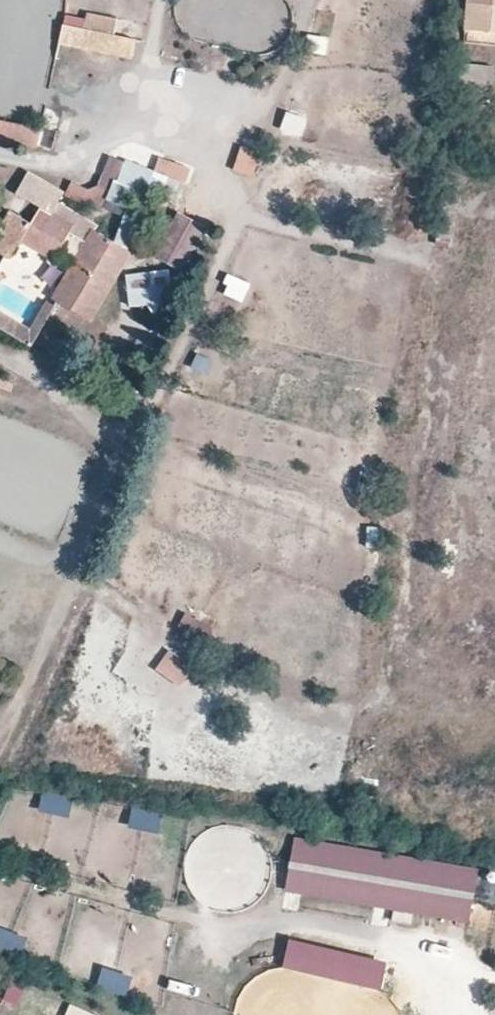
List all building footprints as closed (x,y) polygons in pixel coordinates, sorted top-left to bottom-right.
[(464,28),(494,31),(494,0),(467,0),(464,28)] [(116,34),(120,18),(88,11),(84,28),(116,34)] [(63,24),(59,44),(133,59),(137,39),(116,34),(84,28),(63,24)] [(307,55),(327,58),(329,38),(309,36),(307,55)] [(494,72),(494,66),(462,63),(459,94),(493,97),(494,72)] [(279,141),(299,143),(304,111),(283,108),(279,141)] [(36,147),(40,128),(0,119),(0,139),(36,147)] [(262,153),(244,147),(235,171),(253,177),(262,153)] [(179,199),(191,166),(159,154),(154,169),(111,154),(100,184),(89,188),(73,181),(67,194),(100,208),(102,204),(125,213),(114,238),(137,248),(162,192),(179,199)] [(70,233),(81,215),(59,202),(65,191),(46,179),(32,203),(40,208),(32,222),(10,210),(0,227),(0,253),(10,259),(16,249),(33,259),(36,255),(52,264),(58,253),(73,261),(85,241),(70,233)] [(182,274),(205,229),(175,213),(151,257),(182,274)] [(93,322),(134,253),(92,228),(85,241),(73,261),(51,298),(93,322)] [(127,276),(130,308),(173,304),(170,272),(127,276)] [(244,305),(252,284),(229,274),(221,295),(244,305)] [(32,349),(56,308),(47,302),(32,328),(0,309),(0,330),(32,349)] [(207,356),(205,375),(222,377),(224,358),(207,356)] [(203,644),(212,626),(186,613),(177,631),(203,644)] [(171,650),(156,669),(179,689),(195,670),(171,650)] [(48,788),(39,808),(67,821),(76,800),(48,788)] [(129,829),(159,833),(162,814),(132,809),(129,829)] [(294,836),(284,893),(468,924),(478,867),(294,836)] [(19,967),(28,938),(0,929),(0,961),(19,967)] [(289,939),(283,969),(381,990),(388,961),(289,939)] [(127,998),(134,977),(104,967),(98,988),(127,998)] [(12,980),(4,1001),(19,1007),(27,986),(12,980)] [(70,1005),(66,1014),(96,1014),(70,1005)]
